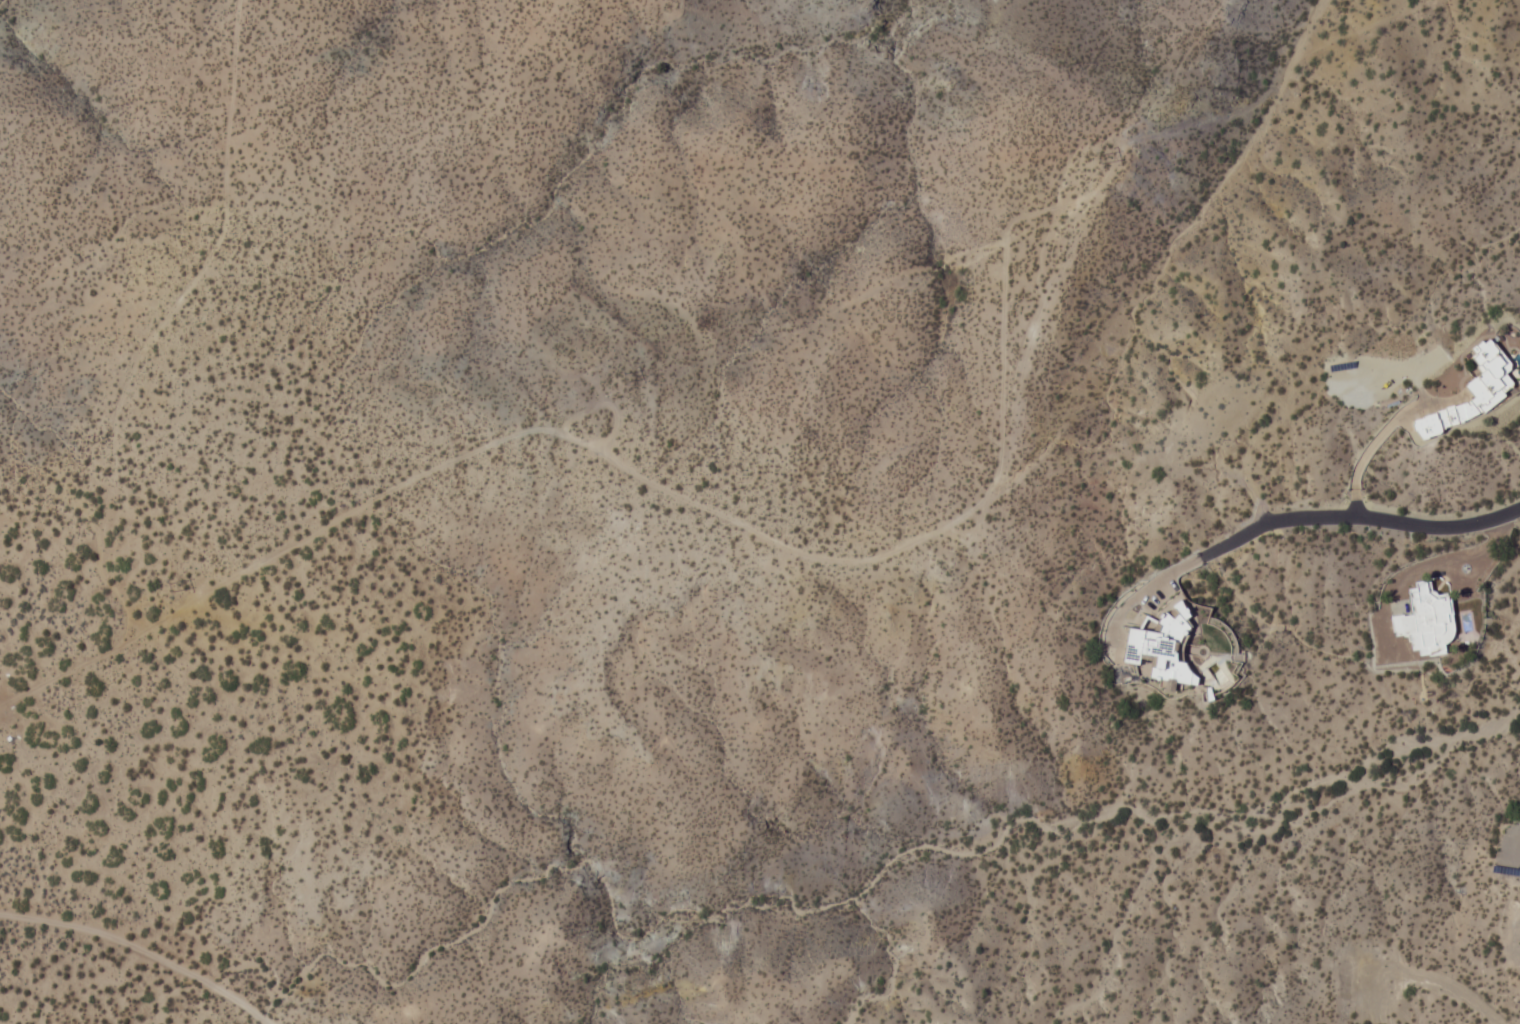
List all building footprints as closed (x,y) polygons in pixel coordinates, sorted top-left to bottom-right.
[(1420,440),(1481,413),(1477,403),(1512,388),(1505,371),(1508,370),(1493,337),(1469,347),(1481,374),(1465,382),(1471,396),(1412,423),(1420,440)] [(1411,614),(1391,616),(1393,635),(1410,634),(1412,654),(1445,652),(1444,640),(1455,639),(1451,597),(1434,598),(1433,582),(1409,584),(1411,614)] [(1123,663),(1140,665),(1140,657),(1152,659),(1150,678),(1162,680),(1161,689),(1175,691),(1176,682),(1195,684),(1197,673),(1182,671),(1189,603),(1173,601),(1172,610),(1162,609),(1161,619),(1143,617),(1142,628),(1127,626),(1123,663)]
